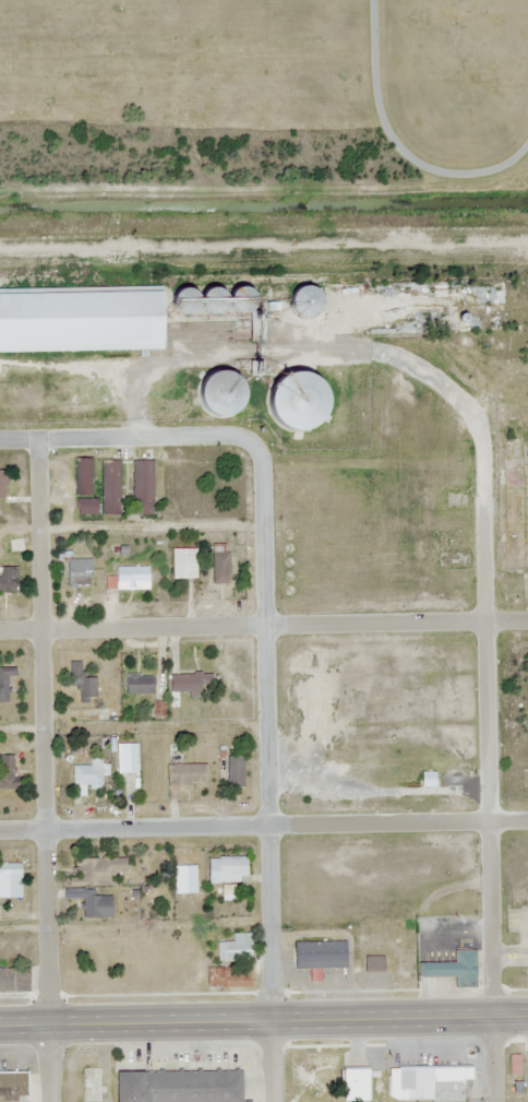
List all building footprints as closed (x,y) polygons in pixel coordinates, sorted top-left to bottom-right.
[(324,288),(297,288),(297,313),(324,313),(324,288)] [(167,350),(167,290),(0,292),(0,352),(167,350)] [(213,417),(242,417),(242,375),(213,375),(213,417)] [(282,375),(282,429),(320,430),(321,376),(282,375)] [(94,459),(76,459),(76,496),(94,496),(94,459)] [(103,515),(121,515),(121,461),(103,461),(103,515)] [(154,514),(154,461),(134,461),(134,514),(154,514)] [(77,516),(98,516),(98,498),(77,498),(77,516)] [(213,584),(232,584),(232,544),(213,544),(213,584)] [(197,579),(197,549),(173,549),(173,579),(197,579)] [(69,586),(93,586),(93,559),(69,559),(69,586)] [(1,578),(0,578),(0,592),(19,592),(19,567),(1,567),(1,578)] [(117,589),(150,589),(150,567),(117,567),(117,589)] [(80,685),(80,703),(98,703),(98,678),(82,678),(82,662),(70,662),(70,685),(80,685)] [(10,703),(10,678),(17,678),(17,668),(0,668),(0,703),(10,703)] [(172,693),(202,693),(202,684),(221,684),(221,674),(172,674),(172,693)] [(127,695),(154,695),(154,675),(127,675),(127,695)] [(138,764),(138,744),(122,744),(122,764),(138,764)] [(16,755),(0,755),(0,790),(16,790),(16,755)] [(245,757),(228,757),(228,787),(245,787),(245,757)] [(91,760),(91,767),(74,767),(74,785),(103,785),(103,760),(91,760)] [(207,764),(169,764),(169,787),(207,787),(207,764)] [(423,786),(438,786),(438,773),(423,773),(423,786)] [(128,872),(128,858),(76,857),(76,885),(114,885),(115,872),(128,872)] [(209,883),(249,883),(249,857),(209,857),(209,883)] [(22,864),(0,864),(0,897),(22,897),(22,864)] [(94,895),(94,890),(81,890),(81,917),(113,917),(113,895),(94,895)] [(252,933),(233,933),(233,942),(218,942),(218,961),(252,961),(252,933)] [(347,942),(295,942),(295,968),(347,968),(347,942)] [(478,989),(478,950),(455,950),(455,963),(435,963),(435,977),(456,977),(456,989),(478,989)] [(366,970),(386,970),(386,957),(366,957),(366,970)] [(252,967),(208,967),(208,988),(252,988),(252,967)] [(29,991),(29,968),(0,968),(0,991),(29,991)] [(291,1054),(291,1085),(347,1085),(347,1054),(291,1054)] [(369,1078),(381,1078),(381,1054),(369,1054),(369,1078)] [(414,1101),(438,1101),(465,1101),(465,1079),(434,1079),(434,1068),(414,1068),(414,1101)] [(242,1070),(118,1070),(118,1101),(242,1101),(242,1070)] [(19,1101),(19,1096),(29,1096),(29,1072),(0,1072),(0,1101),(19,1101)]
